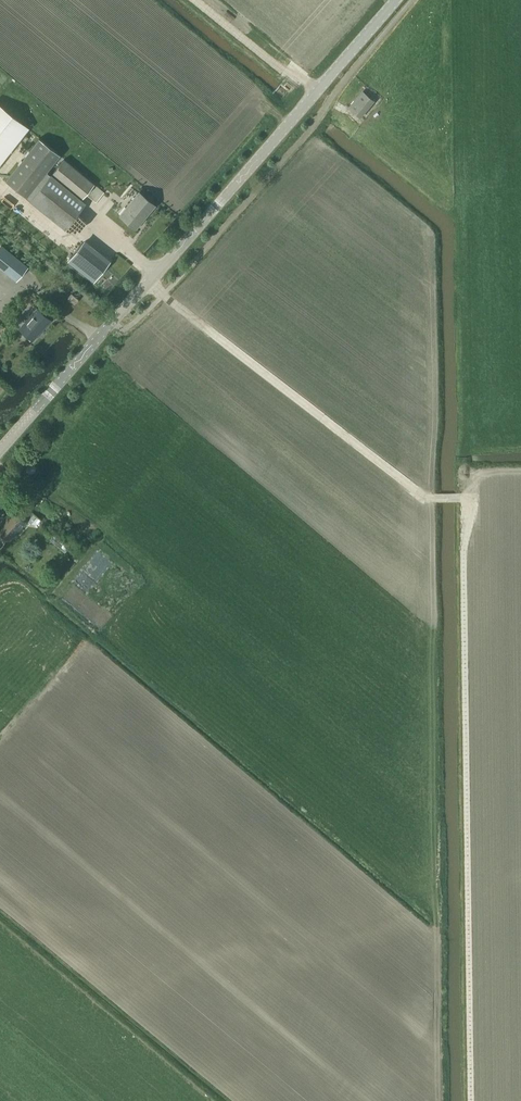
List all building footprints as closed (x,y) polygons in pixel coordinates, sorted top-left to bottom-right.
[(363,91),(349,106),(359,115),(373,99),(363,91)] [(28,128),(0,106),(0,162),(28,128)] [(38,139),(5,181),(26,197),(59,155),(38,139)] [(63,158),(50,174),(81,199),(86,193),(96,202),(104,192),(63,158)] [(64,228),(85,203),(81,199),(50,174),(29,200),(64,228)] [(120,215),(135,228),(154,205),(138,192),(120,215)] [(55,248),(61,240),(10,197),(3,205),(55,248)] [(87,268),(94,260),(67,238),(60,246),(87,268)] [(27,268),(0,245),(0,268),(16,281),(27,268)] [(85,274),(93,280),(107,263),(99,257),(85,274)] [(71,293),(67,298),(74,304),(78,299),(71,293)] [(31,340),(50,320),(37,308),(18,329),(31,340)] [(0,488),(0,496),(11,507),(15,503),(17,501),(1,486),(0,488)] [(0,522),(0,531),(9,539),(25,520),(12,509),(0,522)] [(31,523),(36,524),(40,519),(32,511),(26,518),(31,523)]
